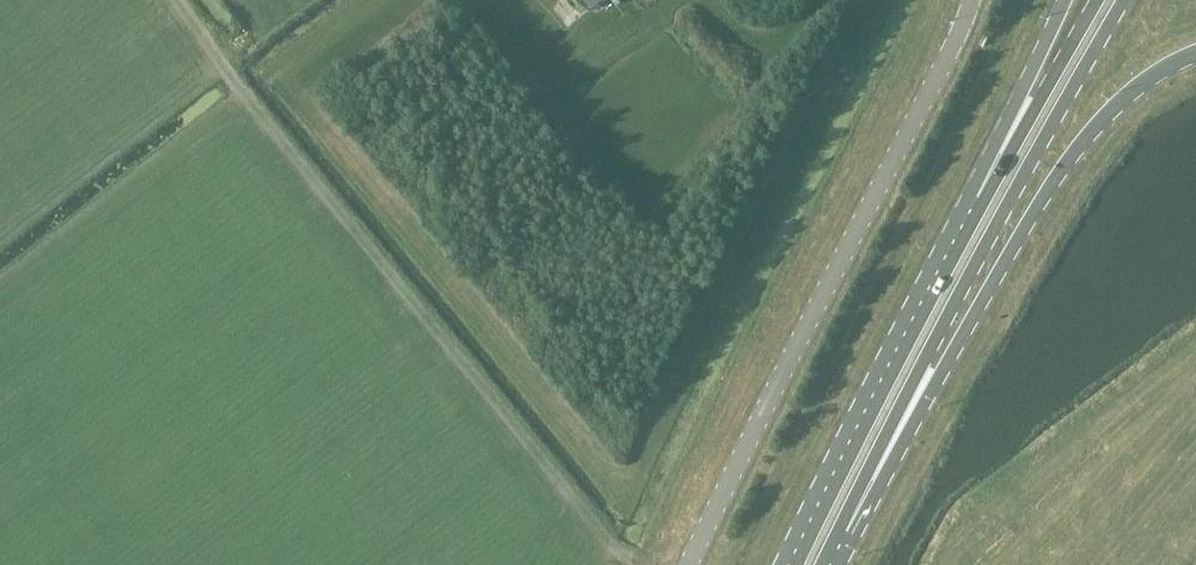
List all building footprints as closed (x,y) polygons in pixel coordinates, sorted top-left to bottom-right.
[(590,10),(602,0),(582,0),(590,10)]
